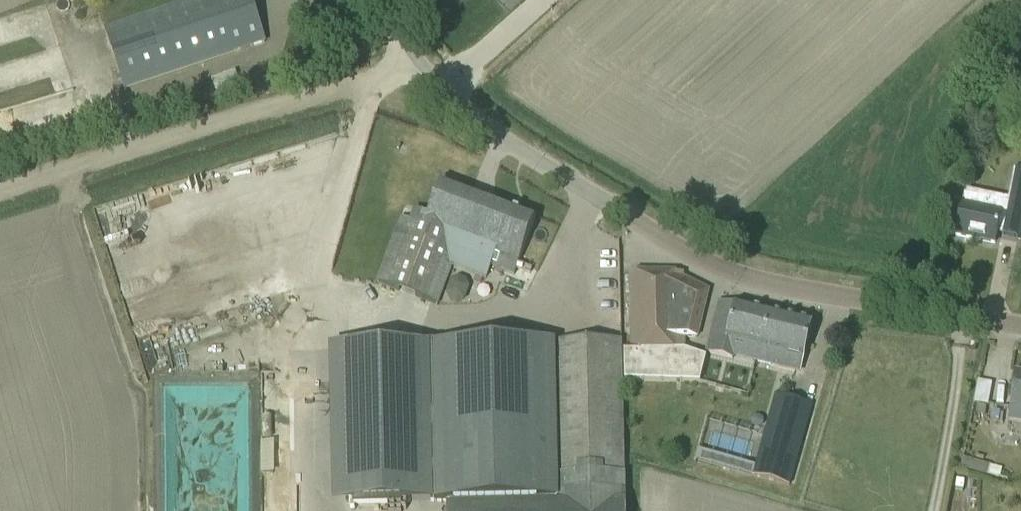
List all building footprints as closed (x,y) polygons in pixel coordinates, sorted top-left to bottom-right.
[(118,70),(124,89),(264,43),(250,0),(194,0),(105,30),(118,70)] [(440,183),(423,229),(400,220),(376,284),(436,307),(452,266),(487,279),(492,267),(514,275),(535,218),(440,183)] [(1019,222),(1020,215),(1020,191),(1012,189),(1006,219),(1019,222)] [(961,207),(960,216),(955,236),(995,244),(1001,215),(961,207)] [(365,264),(360,278),(372,282),(377,269),(365,264)] [(697,338),(706,301),(708,291),(683,279),(683,274),(630,273),(628,351),(623,351),(623,381),(699,382),(706,358),(685,350),(685,336),(697,338)] [(451,282),(447,294),(450,301),(457,303),(464,300),(468,288),(465,282),(458,279),(451,282)] [(714,321),(706,355),(733,362),(734,358),(737,345),(765,352),(774,314),(736,305),(735,306),(721,303),(719,302),(714,321)] [(765,352),(762,365),(799,374),(807,343),(812,323),(774,314),(765,352)] [(620,341),(546,343),(550,504),(625,502),(621,341),(620,341)] [(451,502),(451,506),(550,504),(546,343),(349,347),(352,504),(451,502)] [(1014,373),(1008,420),(1020,422),(1020,374),(1014,373)] [(753,476),(790,487),(814,406),(816,406),(822,383),(810,380),(803,403),(777,395),(753,476)] [(973,401),(988,404),(992,383),(977,380),(973,401)] [(977,407),(976,415),(984,416),(985,408),(977,407)] [(261,439),(260,470),(273,471),(274,439),(261,439)] [(550,504),(451,506),(449,506),(450,510),(626,510),(626,502),(625,502),(550,504)]
